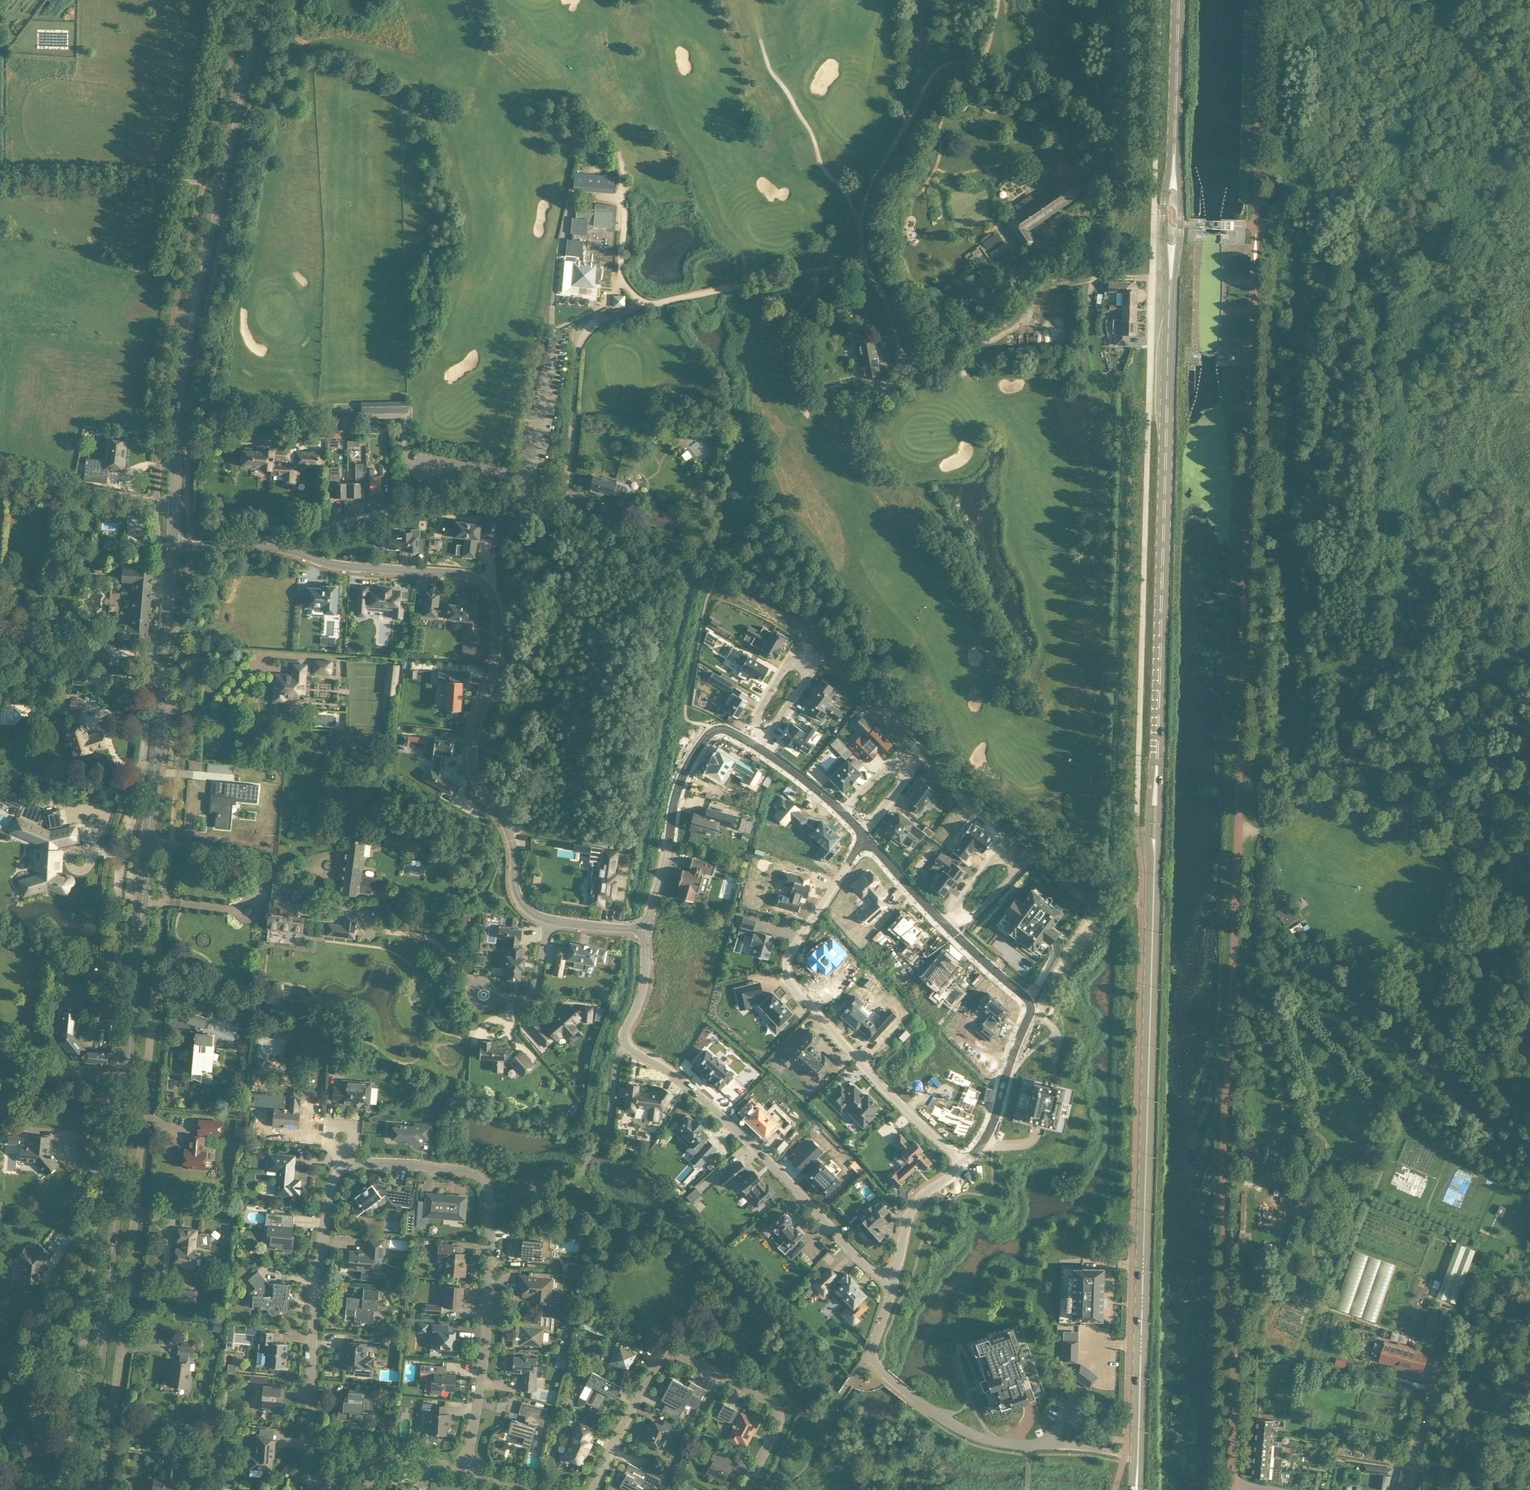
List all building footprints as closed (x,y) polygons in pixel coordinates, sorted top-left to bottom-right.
[(575,173),(573,189),(613,193),(615,177),(575,173)] [(1016,216),(1007,222),(1025,248),(1035,241),(1028,230),(1081,194),(1069,176),(1014,214),(1016,216)] [(576,218),(572,218),(571,234),(573,234),(573,240),(567,239),(566,255),(576,256),(576,262),(573,262),(571,286),(595,288),(595,284),(610,285),(614,231),(607,231),(608,226),(609,227),(611,211),(595,210),(595,213),(592,213),(592,206),(576,204),(576,212),(576,218)] [(1068,237),(1073,230),(1069,226),(1063,234),(1068,237)] [(1130,291),(1131,283),(1109,282),(1108,292),(1122,292),(1122,305),(1136,306),(1137,291),(1130,291)] [(1136,320),(1136,306),(1122,305),(1121,312),(1121,320),(1136,320)] [(1113,319),(1113,326),(1121,326),(1121,333),(1116,333),(1115,344),(1128,345),(1129,334),(1135,334),(1135,332),(1137,332),(1137,327),(1135,326),(1136,320),(1121,320),(1113,319)] [(873,339),(855,342),(859,365),(860,372),(863,372),(865,378),(879,375),(873,339)] [(1236,362),(1236,352),(1226,352),(1226,361),(1236,362)] [(408,401),(395,401),(395,413),(404,413),(408,413),(408,401)] [(355,437),(355,428),(341,429),(341,438),(355,437)] [(341,438),(341,429),(327,429),(327,438),(341,438)] [(123,471),(127,441),(109,439),(108,447),(107,447),(104,468),(87,466),(86,466),(84,480),(107,483),(109,469),(123,471)] [(283,459),(284,451),(264,450),(265,448),(256,448),(256,450),(243,450),(242,449),(243,450),(242,464),(241,465),(241,466),(242,465),(262,467),(262,469),(271,470),(273,470),(273,463),(278,464),(279,458),(283,459)] [(289,451),(284,451),(283,459),(279,458),(278,464),(273,463),(273,470),(271,470),(271,474),(285,475),(284,485),(295,486),(297,465),(320,467),(321,462),(321,452),(311,451),(311,453),(297,451),(297,449),(289,448),(289,451)] [(363,483),(363,470),(363,464),(356,464),(356,483),(347,483),(347,497),(350,497),(351,499),(354,499),(355,497),(361,497),(361,483),(363,483)] [(347,497),(347,483),(339,483),(339,466),(331,466),(332,484),(334,484),(334,498),(341,498),(342,499),(345,499),(346,497),(347,497)] [(370,477),(371,493),(371,494),(371,493),(381,492),(381,493),(382,493),(381,477),(375,477),(374,468),(370,469),(370,477)] [(621,512),(626,493),(628,487),(628,486),(616,483),(616,482),(593,476),(593,477),(591,476),(588,487),(590,487),(589,489),(591,489),(590,491),(603,495),(604,493),(611,495),(611,496),(614,497),(611,509),(621,512)] [(673,530),(680,513),(650,504),(645,521),(673,530)] [(443,527),(443,530),(444,530),(443,534),(455,535),(455,536),(466,537),(464,555),(464,556),(466,556),(466,558),(472,558),(472,556),(475,557),(476,541),(477,538),(478,539),(478,537),(479,534),(483,534),(483,535),(494,536),(495,523),(484,521),(484,525),(457,522),(457,524),(445,523),(444,527),(443,527)] [(397,537),(389,537),(389,540),(388,541),(388,545),(389,546),(389,548),(396,548),(396,549),(399,550),(399,548),(403,548),(409,548),(409,552),(417,552),(418,552),(418,537),(420,537),(420,529),(412,529),(412,532),(401,532),(401,536),(397,536),(397,537)] [(107,548),(97,547),(96,565),(106,566),(107,548)] [(148,640),(154,570),(124,568),(123,581),(135,583),(132,625),(119,624),(118,637),(148,640)] [(69,575),(74,582),(81,577),(76,570),(69,575)] [(308,599),(307,607),(326,608),(325,613),(336,614),(338,587),(335,587),(335,586),(328,586),(327,586),(327,589),(318,588),(316,587),(314,587),(314,588),(308,588),(308,599)] [(358,611),(357,615),(366,616),(367,604),(374,604),(374,609),(390,610),(390,605),(399,606),(400,591),(391,591),(391,588),(381,587),(381,590),(368,589),(368,587),(366,587),(359,587),(358,611)] [(424,615),(436,617),(437,617),(437,614),(448,615),(448,618),(468,621),(468,631),(467,631),(467,636),(477,636),(477,617),(473,617),(474,607),(450,604),(449,606),(438,605),(440,593),(427,591),(424,615)] [(712,619),(709,624),(716,628),(719,623),(712,619)] [(754,638),(750,644),(775,658),(781,648),(780,647),(784,639),(783,638),(784,636),(777,631),(776,634),(763,626),(756,639),(754,638)] [(707,632),(704,642),(707,644),(712,635),(707,632)] [(471,645),(463,645),(463,653),(471,653),(471,645)] [(732,647),(727,656),(734,660),(733,661),(735,662),(736,661),(742,665),(741,668),(737,675),(748,681),(752,675),(755,677),(759,680),(760,679),(761,680),(768,668),(748,656),(739,651),(732,647)] [(94,648),(93,663),(109,664),(110,649),(94,648)] [(313,674),(332,675),(333,660),(314,659),(313,674)] [(391,663),(387,694),(397,696),(401,664),(391,663)] [(293,676),(282,675),(276,675),(274,700),(288,701),(288,700),(299,701),(300,693),(303,693),(305,665),(294,665),(293,676)] [(407,670),(406,678),(416,679),(417,670),(407,670)] [(74,671),(73,684),(86,685),(87,672),(74,671)] [(447,681),(445,710),(447,710),(447,716),(453,717),(458,717),(459,711),(461,711),(462,697),(462,684),(468,684),(469,673),(451,672),(450,675),(449,675),(449,678),(450,678),(450,681),(447,681)] [(713,672),(708,680),(712,683),(713,682),(728,691),(722,702),(730,707),(727,712),(737,718),(747,701),(745,700),(747,695),(748,696),(748,695),(735,687),(735,688),(732,686),(735,681),(738,683),(738,682),(722,673),(720,676),(713,672)] [(813,705),(809,711),(822,720),(827,714),(829,716),(835,707),(828,702),(837,690),(822,680),(817,688),(819,689),(810,702),(813,705)] [(72,701),(71,708),(77,709),(75,727),(67,730),(76,756),(107,746),(102,732),(87,737),(83,725),(85,702),(72,701)] [(863,733),(849,747),(858,755),(860,753),(869,761),(876,754),(874,753),(877,750),(881,754),(891,744),(875,728),(874,729),(863,717),(855,725),(863,733)] [(788,728),(781,738),(783,739),(783,740),(793,747),(793,746),(798,750),(799,748),(807,754),(809,752),(810,752),(811,750),(813,746),(807,741),(815,729),(810,726),(805,732),(794,724),(790,729),(788,728)] [(333,728),(332,738),(341,739),(341,729),(333,728)] [(444,766),(444,761),(446,761),(446,756),(452,756),(454,741),(409,736),(407,746),(434,749),(432,760),(437,761),(436,773),(439,775),(437,779),(436,778),(435,780),(436,780),(434,784),(440,788),(451,794),(457,785),(442,777),(444,766)] [(708,773),(707,775),(713,779),(714,777),(721,781),(729,767),(737,771),(747,777),(745,780),(755,786),(759,779),(763,772),(753,767),(752,768),(742,762),(732,756),(731,758),(720,752),(716,757),(715,757),(711,763),(713,764),(707,772),(708,773)] [(848,761),(830,778),(842,791),(850,784),(850,785),(856,779),(856,778),(860,773),(857,770),(861,766),(854,759),(850,763),(848,761)] [(916,786),(907,799),(912,803),(909,806),(919,813),(924,807),(923,806),(935,791),(922,780),(917,787),(916,786)] [(212,800),(211,804),(213,804),(212,811),(217,811),(216,816),(218,816),(218,821),(220,821),(219,826),(220,826),(220,828),(222,828),(229,829),(231,806),(233,806),(233,800),(235,801),(235,799),(255,801),(255,799),(257,799),(259,785),(225,782),(224,794),(221,794),(221,793),(215,793),(215,797),(218,797),(217,801),(212,800)] [(8,795),(5,802),(19,808),(23,802),(8,795)] [(782,797),(774,805),(780,810),(779,811),(789,819),(790,818),(798,808),(788,800),(787,802),(782,797)] [(695,814),(691,828),(706,833),(705,833),(706,833),(709,834),(710,834),(714,835),(717,823),(725,825),(728,814),(708,808),(706,817),(695,814)] [(60,810),(49,813),(52,826),(63,824),(62,819),(61,814),(60,810)] [(891,826),(885,833),(892,838),(893,836),(902,843),(909,833),(920,841),(925,833),(898,813),(893,819),(892,818),(889,823),(890,824),(889,825),(891,826)] [(814,830),(811,834),(825,846),(817,855),(820,857),(820,858),(822,860),(823,860),(826,862),(840,846),(835,842),(840,837),(822,821),(815,830),(814,830)] [(20,829),(19,833),(43,844),(42,859),(37,859),(37,869),(42,870),(42,872),(41,875),(22,882),(22,884),(25,892),(25,893),(47,887),(66,893),(69,885),(70,885),(71,884),(72,884),(72,883),(72,882),(72,881),(72,880),(72,879),(71,879),(70,878),(69,878),(68,878),(67,879),(66,880),(54,876),(54,870),(59,870),(60,860),(58,860),(59,850),(55,850),(55,845),(77,840),(74,828),(50,833),(30,825),(29,824),(23,822),(22,826),(21,826),(20,829)] [(962,839),(952,853),(964,861),(974,848),(982,854),(992,840),(971,824),(960,838),(962,839)] [(400,835),(398,835),(399,829),(392,828),(391,834),(386,833),(384,844),(399,846),(400,835)] [(341,887),(340,894),(358,896),(359,891),(383,894),(385,881),(361,878),(365,841),(347,839),(346,848),(341,887)] [(591,846),(589,862),(600,864),(599,872),(598,872),(596,883),(588,882),(587,893),(590,894),(590,895),(589,904),(603,906),(605,897),(613,898),(616,881),(617,881),(618,873),(613,873),(614,866),(615,866),(617,852),(604,851),(604,847),(591,846)] [(932,885),(930,886),(938,892),(937,893),(942,897),(943,896),(955,880),(958,882),(966,872),(940,853),(935,860),(940,864),(939,865),(941,866),(942,865),(945,868),(936,880),(934,879),(930,884),(932,885)] [(698,891),(703,875),(702,875),(703,872),(713,875),(716,865),(692,858),(689,868),(692,869),(691,872),(683,870),(678,885),(680,886),(677,897),(682,899),(686,900),(693,902),(696,890),(698,891)] [(870,871),(854,885),(862,895),(864,893),(874,905),(867,911),(873,917),(873,918),(884,908),(878,901),(887,893),(880,886),(879,886),(876,883),(878,881),(870,871)] [(780,895),(777,905),(798,912),(801,902),(804,903),(806,897),(807,897),(810,885),(807,884),(809,878),(800,876),(784,872),(781,882),(793,886),(791,893),(790,898),(780,895)] [(297,918),(298,908),(299,905),(292,904),(295,883),(273,881),(272,897),(271,897),(271,899),(270,912),(267,912),(267,918),(269,919),(268,928),(269,928),(269,927),(281,928),(283,928),(290,929),(297,930),(302,930),(303,918),(297,918)] [(1012,916),(1003,928),(1015,936),(1016,934),(1020,937),(1024,940),(1022,942),(1033,950),(1042,939),(1044,940),(1053,928),(1051,926),(1061,912),(1049,903),(1051,901),(1050,896),(1046,897),(1044,899),(1032,890),(1021,904),(1019,902),(1010,915),(1012,916)] [(1292,901),(1277,912),(1286,926),(1301,916),(1292,901)] [(387,902),(386,915),(393,915),(395,903),(387,902)] [(346,911),(343,933),(349,934),(348,938),(354,938),(358,913),(346,911)] [(903,916),(892,928),(903,937),(902,939),(908,945),(907,946),(901,952),(912,961),(917,955),(915,953),(916,952),(918,953),(923,947),(922,946),(924,943),(926,944),(930,938),(929,937),(930,936),(922,929),(921,931),(915,925),(917,922),(909,915),(906,918),(903,916)] [(743,916),(738,933),(746,935),(748,928),(753,930),(756,920),(743,916)] [(977,921),(965,933),(974,942),(986,929),(977,921)] [(517,980),(519,980),(521,969),(523,970),(525,958),(524,958),(525,948),(518,947),(519,940),(521,940),(522,930),(509,929),(509,933),(508,933),(507,934),(509,935),(508,939),(509,939),(507,956),(506,967),(509,968),(508,979),(509,979),(510,979),(509,982),(517,982),(517,980)] [(753,933),(750,945),(753,945),(751,954),(758,956),(758,957),(761,958),(761,957),(768,959),(771,950),(771,951),(774,939),(771,938),(772,935),(757,931),(756,934),(753,933)] [(809,959),(807,962),(815,970),(819,966),(825,973),(831,967),(833,968),(842,958),(841,957),(845,953),(832,940),(826,946),(823,944),(817,950),(816,949),(807,957),(809,959)] [(557,957),(556,962),(564,964),(565,959),(575,961),(573,967),(586,969),(587,963),(595,965),(596,961),(605,963),(607,950),(597,948),(598,948),(588,946),(588,945),(579,943),(579,944),(569,942),(568,948),(559,946),(557,957)] [(943,953),(924,977),(939,989),(933,996),(939,1001),(942,997),(951,1005),(961,993),(952,985),(950,986),(945,982),(958,966),(951,960),(953,958),(946,952),(944,954),(943,953)] [(476,954),(475,964),(484,964),(484,954),(476,954)] [(750,984),(735,988),(738,1003),(749,1000),(754,999),(760,1005),(759,1005),(773,1019),(767,1024),(776,1033),(786,1023),(784,1020),(792,1013),(785,1006),(786,1006),(779,999),(778,999),(772,993),(767,998),(763,993),(753,995),(750,984)] [(982,1023),(976,1031),(990,1042),(996,1034),(991,1030),(992,1029),(993,1029),(998,1023),(997,1022),(998,1021),(999,1022),(1001,1019),(1003,1021),(1009,1014),(1007,1012),(1009,1009),(1002,1003),(1003,1002),(997,997),(996,998),(989,993),(986,996),(985,995),(980,1001),(981,1002),(978,1005),(990,1014),(983,1023),(982,1023)] [(845,1011),(841,1015),(845,1019),(846,1020),(846,1019),(848,1021),(848,1022),(849,1023),(849,1022),(851,1024),(851,1025),(852,1026),(852,1025),(854,1027),(856,1029),(858,1026),(861,1029),(862,1028),(863,1030),(864,1031),(862,1033),(871,1042),(873,1040),(873,1039),(880,1033),(886,1026),(889,1022),(882,1016),(879,1020),(879,1019),(874,1025),(873,1024),(873,1025),(866,1019),(866,1018),(867,1016),(866,1016),(868,1014),(860,1007),(863,1003),(854,995),(847,1004),(849,1006),(847,1008),(845,1011)] [(536,1037),(545,1046),(553,1039),(552,1038),(554,1036),(557,1040),(565,1032),(569,1037),(577,1029),(573,1025),(583,1017),(582,1020),(591,1021),(593,1007),(584,1006),(583,1010),(578,1010),(576,1012),(569,1005),(562,1011),(560,1009),(550,1018),(552,1020),(545,1026),(547,1028),(536,1037)] [(82,1051),(77,1045),(72,1039),(73,1026),(74,1026),(75,1012),(64,1011),(64,1016),(63,1015),(62,1025),(63,1025),(62,1033),(67,1038),(61,1042),(76,1060),(82,1056),(86,1061),(94,1062),(94,1063),(103,1064),(103,1063),(107,1063),(108,1053),(95,1052),(95,1053),(82,1051)] [(204,1028),(208,1018),(190,1012),(187,1022),(198,1026),(196,1033),(194,1038),(195,1038),(194,1045),(193,1044),(191,1050),(194,1051),(193,1062),(192,1062),(192,1071),(191,1072),(192,1072),(202,1073),(202,1070),(205,1071),(205,1072),(207,1072),(207,1071),(211,1071),(212,1058),(216,1060),(219,1054),(213,1051),(213,1045),(215,1045),(218,1037),(214,1035),(214,1034),(210,1034),(210,1033),(207,1033),(203,1031),(203,1028),(204,1028)] [(814,1050),(814,1049),(814,1048),(814,1047),(814,1046),(813,1046),(819,1039),(810,1030),(809,1029),(809,1030),(801,1039),(801,1038),(800,1039),(801,1040),(801,1039),(803,1041),(801,1044),(798,1041),(790,1051),(792,1053),(791,1055),(798,1062),(799,1060),(813,1072),(812,1073),(816,1076),(817,1076),(819,1078),(820,1077),(821,1079),(824,1076),(822,1075),(827,1070),(828,1069),(827,1068),(827,1069),(825,1067),(830,1061),(824,1056),(822,1058),(814,1050)] [(480,1041),(480,1058),(493,1059),(493,1063),(497,1063),(497,1064),(498,1064),(498,1063),(502,1063),(503,1059),(505,1059),(505,1058),(508,1058),(510,1061),(509,1061),(522,1075),(534,1065),(521,1051),(522,1050),(516,1055),(512,1050),(505,1050),(505,1047),(497,1047),(497,1041),(491,1041),(483,1040),(483,1041),(480,1041)] [(288,1058),(295,1059),(296,1043),(289,1042),(288,1058)] [(706,1050),(694,1065),(704,1073),(702,1075),(710,1081),(709,1083),(715,1088),(716,1087),(717,1088),(723,1081),(726,1084),(733,1076),(731,1074),(732,1073),(724,1065),(725,1063),(718,1057),(716,1059),(706,1050)] [(329,1073),(343,1074),(344,1059),(330,1054),(329,1073)] [(930,1112),(930,1113),(937,1116),(938,1116),(937,1118),(955,1127),(953,1130),(953,1131),(957,1133),(957,1134),(959,1135),(959,1134),(963,1136),(964,1136),(964,1135),(969,1125),(970,1126),(971,1124),(971,1123),(970,1123),(972,1121),(973,1121),(973,1119),(972,1118),(973,1115),(974,1114),(973,1114),(970,1113),(974,1106),(975,1105),(974,1104),(977,1099),(978,1098),(977,1098),(980,1092),(981,1091),(970,1086),(972,1082),(974,1083),(974,1082),(963,1078),(964,1076),(950,1069),(946,1078),(964,1087),(956,1106),(952,1104),(950,1110),(943,1106),(942,1109),(935,1106),(935,1105),(934,1105),(933,1105),(935,1106),(932,1113),(930,1112)] [(366,1105),(369,1105),(371,1083),(344,1081),(343,1085),(342,1088),(334,1087),(333,1100),(341,1100),(341,1103),(356,1104),(357,1105),(357,1106),(358,1107),(359,1108),(360,1108),(361,1108),(362,1108),(363,1108),(364,1107),(365,1107),(365,1106),(366,1105)] [(1024,1118),(1026,1118),(1026,1119),(1031,1120),(1037,1121),(1042,1123),(1044,1123),(1044,1124),(1054,1126),(1057,1116),(1056,1116),(1057,1113),(1059,1114),(1062,1102),(1060,1101),(1060,1099),(1060,1098),(1063,1088),(1053,1086),(1052,1088),(1034,1083),(1032,1092),(1031,1095),(1029,1094),(1026,1106),(1028,1107),(1028,1108),(1026,1108),(1024,1118)] [(639,1085),(638,1085),(629,1084),(628,1084),(628,1085),(628,1090),(626,1090),(627,1090),(626,1095),(625,1095),(625,1096),(627,1096),(625,1109),(625,1110),(626,1110),(630,1110),(630,1111),(636,1111),(635,1110),(636,1107),(649,1109),(648,1118),(648,1119),(649,1119),(657,1120),(658,1120),(657,1120),(659,1110),(663,1110),(672,1095),(673,1095),(662,1087),(661,1088),(662,1088),(659,1093),(651,1092),(651,1091),(650,1091),(650,1094),(648,1094),(648,1093),(648,1094),(640,1093),(640,1092),(639,1092),(638,1092),(638,1086),(639,1086),(639,1085)] [(865,1097),(854,1085),(847,1092),(841,1086),(828,1099),(841,1113),(847,1107),(851,1111),(849,1112),(863,1127),(875,1115),(872,1113),(879,1106),(868,1094),(865,1097)] [(265,1097),(265,1101),(266,1101),(265,1106),(275,1107),(275,1110),(274,1110),(274,1112),(273,1126),(298,1129),(300,1113),(299,1112),(299,1105),(300,1106),(307,1095),(299,1090),(294,1087),(289,1095),(267,1093),(266,1097),(265,1097)] [(424,1097),(428,1105),(434,1102),(430,1094),(424,1097)] [(229,1105),(233,1111),(240,1106),(236,1100),(229,1105)] [(743,1111),(743,1112),(744,1112),(749,1117),(748,1119),(765,1135),(776,1124),(776,1123),(783,1116),(775,1108),(767,1115),(759,1107),(757,1108),(752,1103),(752,1102),(751,1103),(744,1111),(743,1111)] [(684,1121),(685,1121),(679,1128),(685,1133),(683,1135),(693,1143),(692,1144),(697,1149),(697,1148),(700,1151),(700,1150),(706,1144),(703,1141),(708,1136),(700,1129),(703,1126),(696,1120),(695,1121),(690,1116),(689,1116),(689,1115),(688,1115),(687,1115),(686,1116),(685,1116),(685,1117),(684,1117),(684,1118),(684,1119),(684,1120),(684,1121)] [(220,1134),(221,1122),(200,1120),(199,1132),(204,1133),(220,1134)] [(432,1124),(423,1123),(415,1123),(414,1126),(393,1124),(392,1139),(408,1140),(407,1143),(415,1144),(422,1144),(422,1141),(431,1142),(432,1124)] [(243,1137),(244,1127),(236,1126),(235,1136),(243,1137)] [(183,1155),(182,1161),(184,1162),(184,1167),(205,1168),(206,1151),(203,1151),(204,1133),(199,1132),(198,1136),(191,1136),(190,1144),(189,1150),(185,1149),(185,1154),(183,1155)] [(931,1163),(921,1151),(923,1150),(915,1141),(910,1145),(900,1134),(894,1140),(903,1151),(901,1153),(909,1161),(896,1172),(896,1171),(888,1179),(894,1185),(897,1188),(904,1181),(903,1179),(919,1165),(923,1170),(931,1163)] [(19,1144),(20,1136),(9,1135),(8,1143),(19,1144)] [(38,1162),(47,1172),(45,1173),(45,1174),(58,1164),(53,1157),(53,1156),(52,1155),(51,1155),(48,1151),(45,1151),(46,1147),(48,1148),(49,1136),(33,1135),(32,1145),(22,1144),(20,1161),(38,1162)] [(246,1150),(256,1151),(257,1140),(246,1139),(246,1150)] [(812,1140),(798,1154),(808,1165),(810,1163),(814,1167),(805,1175),(812,1182),(812,1183),(817,1189),(818,1188),(825,1195),(839,1181),(820,1161),(816,1158),(822,1151),(812,1140)] [(701,1151),(696,1157),(702,1162),(707,1156),(701,1151)] [(293,1179),(294,1168),(295,1156),(269,1154),(267,1170),(278,1171),(276,1195),(292,1196),(292,1193),(299,1194),(301,1180),(293,1179)] [(732,1170),(719,1181),(724,1187),(737,1175),(743,1181),(739,1184),(738,1185),(739,1186),(739,1185),(745,1192),(745,1193),(746,1194),(746,1193),(746,1192),(748,1191),(754,1198),(758,1194),(763,1201),(770,1195),(775,1191),(769,1184),(766,1186),(761,1180),(761,1179),(759,1177),(757,1174),(755,1171),(752,1174),(746,1167),(737,1175),(732,1169),(732,1170)] [(385,1195),(386,1188),(386,1185),(376,1183),(373,1185),(372,1184),(367,1188),(365,1186),(360,1190),(361,1192),(355,1197),(356,1199),(354,1200),(352,1210),(353,1210),(356,1215),(364,1209),(365,1210),(371,1205),(373,1206),(374,1207),(376,1206),(377,1205),(377,1203),(377,1202),(377,1201),(385,1195)] [(405,1187),(404,1191),(386,1188),(385,1195),(392,1204),(403,1206),(409,1207),(412,1188),(405,1187)] [(696,1188),(686,1196),(691,1202),(701,1194),(696,1188)] [(885,1194),(881,1198),(884,1201),(889,1196),(886,1193),(885,1194)] [(419,1201),(417,1227),(426,1228),(427,1216),(464,1219),(466,1197),(455,1196),(455,1197),(448,1197),(448,1196),(427,1194),(427,1202),(419,1201)] [(880,1226),(887,1220),(883,1216),(889,1210),(882,1203),(878,1198),(870,1206),(863,1212),(860,1208),(855,1212),(859,1216),(858,1216),(862,1221),(854,1228),(870,1246),(876,1241),(878,1241),(881,1238),(881,1236),(884,1234),(881,1231),(881,1229),(879,1227),(880,1226)] [(271,1235),(270,1248),(283,1249),(282,1252),(289,1252),(289,1250),(293,1250),(294,1241),(292,1240),(293,1227),(292,1227),(293,1215),(267,1213),(266,1225),(268,1225),(267,1234),(271,1235)] [(792,1259),(806,1244),(800,1238),(804,1234),(796,1226),(795,1228),(790,1222),(792,1221),(790,1219),(791,1218),(787,1213),(786,1214),(785,1213),(780,1216),(780,1215),(773,1221),(774,1222),(772,1224),(770,1225),(777,1233),(772,1237),(779,1245),(784,1241),(791,1247),(786,1253),(792,1259)] [(177,1249),(175,1263),(183,1264),(183,1266),(193,1267),(195,1267),(195,1266),(196,1255),(196,1249),(196,1244),(199,1244),(199,1247),(210,1246),(209,1233),(205,1233),(205,1232),(201,1233),(198,1234),(198,1239),(197,1239),(198,1230),(190,1230),(180,1228),(178,1241),(182,1242),(181,1249),(177,1249)] [(551,1263),(552,1249),(550,1249),(551,1235),(536,1233),(535,1241),(523,1240),(521,1258),(532,1259),(532,1262),(551,1263)] [(415,1247),(423,1247),(424,1238),(416,1238),(415,1247)] [(382,1258),(383,1240),(369,1239),(368,1253),(350,1251),(349,1268),(364,1270),(364,1271),(362,1271),(361,1279),(385,1281),(384,1281),(385,1273),(371,1272),(371,1270),(373,1270),(374,1258),(382,1258)] [(1454,1242),(1437,1296),(1456,1303),(1474,1248),(1454,1242)] [(50,1254),(43,1247),(39,1244),(32,1252),(26,1246),(16,1257),(25,1266),(23,1281),(38,1283),(39,1275),(40,1275),(40,1273),(39,1273),(40,1266),(50,1254)] [(443,1274),(464,1276),(465,1267),(463,1267),(464,1262),(465,1262),(466,1254),(453,1253),(453,1246),(439,1244),(438,1258),(444,1259),(443,1274)] [(1354,1250),(1336,1308),(1377,1321),(1395,1263),(1354,1250)] [(569,1263),(568,1271),(579,1272),(579,1264),(569,1263)] [(1061,1265),(1059,1323),(1071,1323),(1071,1319),(1081,1319),(1081,1320),(1102,1321),(1103,1269),(1083,1268),(1083,1270),(1073,1269),(1073,1265),(1061,1265)] [(825,1288),(837,1276),(830,1268),(822,1276),(813,1284),(818,1290),(823,1285),(825,1288)] [(290,1293),(289,1293),(290,1285),(273,1283),(273,1285),(270,1285),(258,1271),(248,1279),(258,1290),(258,1295),(253,1294),(252,1307),(258,1308),(262,1309),(262,1308),(268,1309),(268,1310),(269,1311),(269,1313),(270,1314),(272,1314),(273,1315),(275,1315),(276,1314),(277,1314),(278,1313),(279,1312),(279,1311),(279,1310),(286,1310),(287,1299),(289,1299),(290,1299),(291,1299),(292,1298),(292,1297),(292,1296),(292,1295),(291,1294),(290,1293)] [(552,1290),(554,1278),(553,1278),(553,1274),(547,1273),(529,1271),(529,1276),(520,1275),(519,1289),(523,1289),(522,1296),(530,1297),(530,1301),(534,1302),(537,1302),(536,1307),(558,1309),(560,1291),(552,1290)] [(856,1282),(850,1276),(850,1277),(846,1273),(841,1278),(839,1280),(843,1284),(836,1290),(853,1307),(849,1310),(853,1314),(847,1320),(853,1326),(859,1320),(857,1317),(868,1307),(861,1300),(866,1295),(855,1283),(856,1282)] [(1438,1288),(1441,1281),(1434,1279),(1431,1286),(1438,1288)] [(460,1308),(461,1298),(462,1298),(463,1287),(445,1286),(444,1307),(460,1308)] [(347,1297),(345,1315),(346,1315),(355,1315),(355,1320),(366,1321),(373,1315),(373,1308),(378,1309),(380,1290),(379,1290),(379,1291),(374,1291),(364,1290),(363,1290),(363,1298),(347,1297)] [(196,1304),(197,1291),(189,1291),(188,1303),(196,1304)] [(441,1313),(441,1306),(426,1305),(426,1312),(441,1313)] [(553,1333),(555,1317),(539,1316),(538,1323),(516,1321),(515,1335),(514,1335),(513,1344),(521,1345),(521,1344),(542,1345),(543,1332),(553,1333)] [(602,1336),(606,1328),(582,1318),(579,1326),(602,1336)] [(215,1321),(213,1331),(222,1332),(224,1323),(215,1321)] [(232,1349),(234,1325),(229,1324),(226,1349),(232,1349)] [(427,1332),(427,1324),(419,1324),(419,1332),(427,1332)] [(265,1332),(266,1326),(247,1325),(246,1334),(256,1335),(255,1339),(259,1339),(257,1365),(275,1367),(276,1369),(282,1369),(283,1368),(286,1368),(288,1344),(278,1343),(278,1341),(273,1341),(274,1332),(265,1332)] [(458,1355),(459,1339),(454,1339),(454,1332),(448,1331),(448,1326),(432,1325),(430,1348),(442,1349),(442,1354),(458,1355)] [(987,1337),(969,1344),(992,1410),(1011,1403),(1012,1405),(1044,1393),(1020,1325),(998,1333),(999,1335),(987,1339),(987,1337)] [(375,1335),(374,1342),(385,1343),(386,1336),(375,1335)] [(608,1362),(608,1363),(628,1374),(635,1361),(633,1360),(636,1354),(632,1352),(630,1353),(628,1351),(630,1346),(632,1347),(632,1346),(619,1339),(616,1345),(617,1346),(612,1355),(614,1356),(612,1361),(608,1363),(608,1362)] [(346,1342),(345,1351),(345,1359),(342,1359),(341,1369),(355,1370),(355,1367),(374,1368),(375,1358),(366,1357),(367,1344),(346,1342)] [(1423,1372),(1427,1354),(1386,1342),(1380,1362),(1391,1365),(1391,1367),(1410,1372),(1411,1369),(1423,1372)] [(193,1357),(195,1349),(179,1346),(178,1354),(179,1355),(178,1361),(172,1360),(170,1375),(172,1376),(170,1386),(190,1389),(192,1370),(190,1370),(191,1363),(190,1362),(191,1357),(193,1357)] [(555,1367),(566,1368),(567,1354),(557,1353),(555,1367)] [(535,1392),(537,1366),(535,1366),(535,1358),(529,1358),(529,1356),(523,1356),(523,1357),(514,1356),(512,1372),(523,1373),(522,1379),(521,1390),(535,1392)] [(1347,1360),(1337,1357),(1335,1366),(1345,1368),(1347,1360)] [(432,1380),(431,1393),(441,1393),(442,1390),(455,1391),(456,1375),(442,1374),(443,1366),(421,1364),(420,1373),(434,1374),(434,1380),(432,1380)] [(1080,1364),(1072,1375),(1078,1379),(1086,1368),(1080,1364)] [(1086,1368),(1078,1379),(1084,1384),(1092,1372),(1086,1368)] [(614,1398),(620,1387),(620,1386),(592,1371),(586,1382),(594,1386),(585,1402),(599,1409),(607,1394),(614,1398)] [(1092,1372),(1084,1384),(1089,1388),(1098,1376),(1092,1372)] [(661,1399),(682,1410),(686,1403),(695,1408),(705,1389),(690,1382),(688,1386),(672,1378),(661,1399)] [(273,1413),(281,1414),(282,1402),(280,1402),(281,1396),(283,1396),(283,1387),(263,1385),(262,1400),(259,1400),(259,1409),(273,1410),(273,1413)] [(373,1391),(349,1389),(348,1401),(344,1401),(343,1407),(339,1407),(338,1419),(350,1420),(350,1415),(351,1415),(352,1412),(359,1413),(359,1411),(371,1412),(373,1391)] [(530,1417),(528,1424),(517,1421),(517,1420),(515,1420),(515,1421),(512,1420),(509,1430),(517,1432),(515,1441),(523,1443),(522,1445),(530,1448),(537,1424),(543,1426),(548,1409),(522,1402),(519,1414),(530,1417)] [(681,1412),(665,1404),(662,1410),(662,1411),(671,1415),(677,1419),(681,1412)] [(724,1404),(717,1416),(730,1423),(730,1422),(735,1424),(727,1438),(737,1444),(738,1441),(747,1445),(752,1436),(749,1435),(751,1430),(752,1431),(752,1430),(753,1430),(754,1428),(755,1429),(759,1422),(741,1412),(740,1413),(736,1411),(736,1410),(724,1404)] [(423,1405),(423,1413),(430,1414),(429,1433),(430,1433),(429,1440),(440,1441),(441,1434),(446,1434),(447,1421),(450,1422),(450,1415),(445,1414),(445,1406),(423,1405)] [(1278,1432),(1278,1429),(1274,1429),(1275,1420),(1265,1419),(1259,1419),(1258,1419),(1257,1430),(1274,1432),(1274,1433),(1276,1434),(1276,1432),(1278,1432)] [(666,1432),(672,1435),(677,1426),(665,1420),(662,1425),(659,1424),(651,1420),(650,1423),(641,1439),(658,1448),(666,1432)] [(581,1465),(586,1454),(591,1443),(589,1441),(594,1430),(579,1422),(569,1442),(571,1443),(567,1453),(565,1452),(563,1456),(562,1458),(563,1460),(565,1462),(567,1462),(569,1461),(570,1459),(581,1465)] [(1282,1446),(1282,1441),(1273,1441),(1274,1433),(1274,1432),(1257,1430),(1256,1442),(1273,1443),(1273,1445),(1275,1445),(1282,1446)] [(273,1459),(273,1458),(272,1458),(273,1453),(274,1453),(275,1440),(265,1439),(265,1435),(257,1435),(256,1455),(251,1455),(250,1468),(271,1470),(272,1459),(273,1459)] [(1283,1458),(1284,1447),(1282,1446),(1275,1445),(1273,1445),(1273,1443),(1256,1442),(1255,1454),(1272,1455),(1272,1457),(1274,1457),(1283,1458)] [(732,1459),(714,1450),(708,1463),(710,1465),(706,1473),(724,1482),(731,1468),(729,1466),(732,1459)] [(176,1487),(181,1454),(178,1454),(168,1452),(164,1477),(155,1475),(153,1489),(176,1489),(176,1487)] [(1273,1468),(1281,1470),(1282,1470),(1281,1469),(1282,1459),(1284,1459),(1283,1458),(1274,1457),(1272,1457),(1272,1455),(1255,1454),(1254,1465),(1271,1467),(1271,1468),(1273,1468)] [(652,1468),(649,1474),(640,1469),(629,1463),(626,1470),(628,1471),(626,1474),(624,1473),(622,1477),(624,1478),(621,1484),(620,1486),(627,1489),(628,1489),(642,1489),(643,1488),(640,1486),(643,1480),(658,1488),(664,1475),(652,1468)] [(1282,1485),(1283,1479),(1281,1477),(1281,1470),(1273,1468),(1271,1468),(1271,1467),(1254,1465),(1253,1477),(1266,1478),(1266,1482),(1282,1485)] [(1369,1472),(1381,1474),(1382,1467),(1370,1465),(1369,1472)] [(301,1481),(307,1483),(305,1489),(317,1489),(321,1489),(331,1489),(335,1473),(322,1470),(321,1472),(304,1468),(301,1481)] [(694,1484),(683,1479),(680,1483),(691,1489),(694,1484)]
